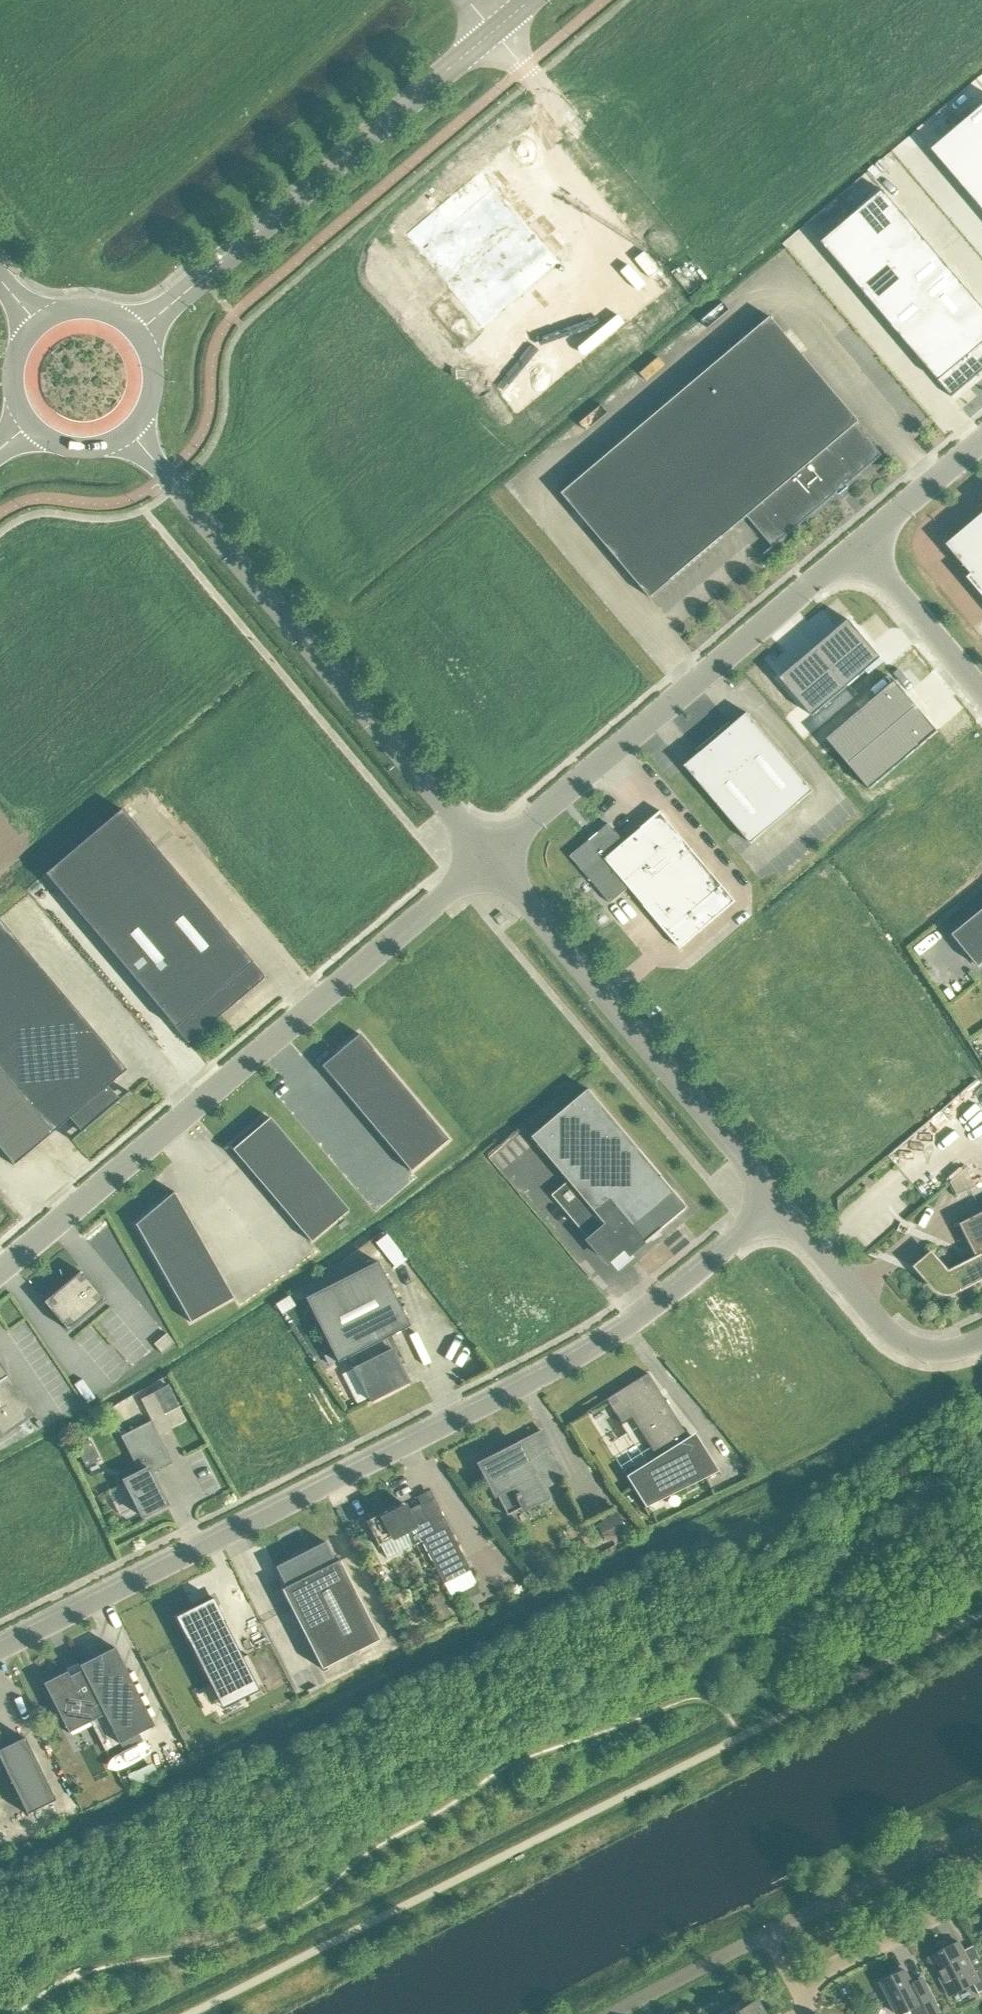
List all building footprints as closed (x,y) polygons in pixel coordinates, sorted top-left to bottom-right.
[(932,150),(981,210),(981,108),(932,150)] [(481,171),(405,236),(482,328),(559,263),(481,171)] [(821,243),(938,381),(938,382),(952,398),(981,372),(981,308),(883,191),(821,243)] [(433,295),(423,303),(429,310),(439,301),(433,295)] [(747,518),(773,548),(837,494),(836,493),(846,485),(847,486),(883,456),(857,425),(860,423),(771,318),(563,494),(651,599),(747,518)] [(947,545),(972,575),(968,578),(981,595),(981,516),(947,545)] [(848,620),(780,680),(812,717),(881,658),(848,620)] [(895,682),(827,740),(870,790),(938,732),(895,682)] [(685,767),(686,768),(686,767),(751,844),(813,792),(748,715),(749,715),(748,714),(729,730),(725,726),(701,746),(705,750),(685,767)] [(265,978),(121,809),(44,875),(187,1044),(265,978)] [(736,902),(662,814),(662,813),(661,812),(642,828),(642,829),(625,843),(609,824),(570,857),(611,904),(630,888),(645,906),(644,906),(681,949),(682,948),(736,902)] [(953,935),(979,968),(981,965),(981,912),(953,935)] [(125,1071),(0,923),(0,1151),(12,1166),(68,1118),(81,1133),(119,1101),(107,1086),(125,1071)] [(447,1140),(372,1051),(359,1035),(321,1068),(323,1071),(324,1070),(332,1079),(331,1080),(334,1083),(338,1088),(339,1087),(347,1096),(346,1097),(347,1098),(348,1098),(355,1107),(355,1108),(363,1117),(364,1117),(372,1126),(371,1127),(372,1128),(373,1127),(380,1137),(388,1147),(389,1146),(397,1156),(396,1156),(397,1158),(398,1157),(405,1166),(405,1167),(409,1172),(447,1140)] [(592,1241),(610,1262),(611,1261),(616,1267),(647,1241),(649,1242),(652,1239),(653,1240),(661,1234),(660,1233),(664,1230),(663,1229),(686,1210),(689,1207),(590,1090),(533,1137),(570,1181),(568,1183),(569,1184),(571,1182),(609,1227),(592,1241)] [(257,1128),(253,1124),(228,1146),(310,1242),(348,1210),(269,1118),(257,1128)] [(134,1226),(135,1226),(189,1323),(232,1298),(173,1194),(174,1193),(173,1192),(134,1225),(134,1226)] [(961,1224),(978,1259),(949,1273),(933,1253),(917,1267),(935,1288),(936,1290),(939,1292),(941,1293),(943,1293),(944,1294),(948,1295),(951,1294),(954,1294),(956,1293),(981,1280),(981,1213),(961,1224)] [(386,1235),(375,1243),(395,1268),(405,1260),(386,1235)] [(377,1262),(304,1298),(337,1363),(349,1357),(355,1368),(353,1369),(369,1402),(408,1382),(399,1365),(398,1365),(393,1356),(394,1355),(386,1338),(409,1326),(377,1262)] [(43,1302),(66,1330),(103,1299),(80,1271),(43,1302)] [(166,1333),(153,1344),(160,1353),(173,1342),(166,1333)] [(34,1415),(0,1365),(0,1438),(34,1415)] [(625,1476),(645,1508),(717,1472),(693,1434),(687,1438),(646,1373),(605,1399),(620,1424),(630,1418),(655,1457),(625,1476)] [(167,1385),(153,1392),(164,1414),(178,1407),(167,1385)] [(123,1481),(141,1516),(165,1504),(150,1474),(172,1463),(150,1421),(120,1436),(139,1473),(123,1481)] [(519,1450),(509,1455),(499,1460),(496,1455),(478,1464),(494,1496),(511,1487),(523,1510),(546,1499),(541,1489),(564,1477),(542,1432),(517,1444),(519,1450)] [(470,1570),(448,1527),(433,1498),(420,1504),(421,1506),(407,1513),(402,1502),(364,1521),(377,1546),(405,1532),(412,1546),(421,1541),(442,1584),(470,1570)] [(627,1532),(617,1513),(597,1524),(606,1543),(627,1532)] [(324,1542),(274,1567),(284,1587),(279,1590),(280,1591),(281,1590),(321,1669),(378,1640),(338,1561),(339,1561),(339,1560),(334,1562),(324,1542)] [(483,1600),(475,1585),(457,1594),(465,1609),(483,1600)] [(213,1598),(174,1617),(220,1707),(258,1690),(213,1598)] [(66,1672),(43,1683),(64,1726),(86,1715),(95,1731),(108,1724),(118,1744),(154,1726),(114,1647),(99,1655),(98,1652),(90,1656),(91,1659),(78,1666),(87,1684),(75,1690),(66,1672)] [(26,1814),(55,1800),(24,1738),(6,1746),(0,1734),(0,1762),(26,1814)] [(949,1996),(973,1983),(978,1993),(981,1991),(981,1964),(973,1969),(959,1942),(930,1957),(949,1996)] [(897,2013),(902,2013),(914,2008),(917,2013),(938,2013),(940,2013),(922,1978),(912,1984),(905,1970),(881,1983),(897,2013)] [(755,2000),(731,2013),(763,2013),(755,2000)]
